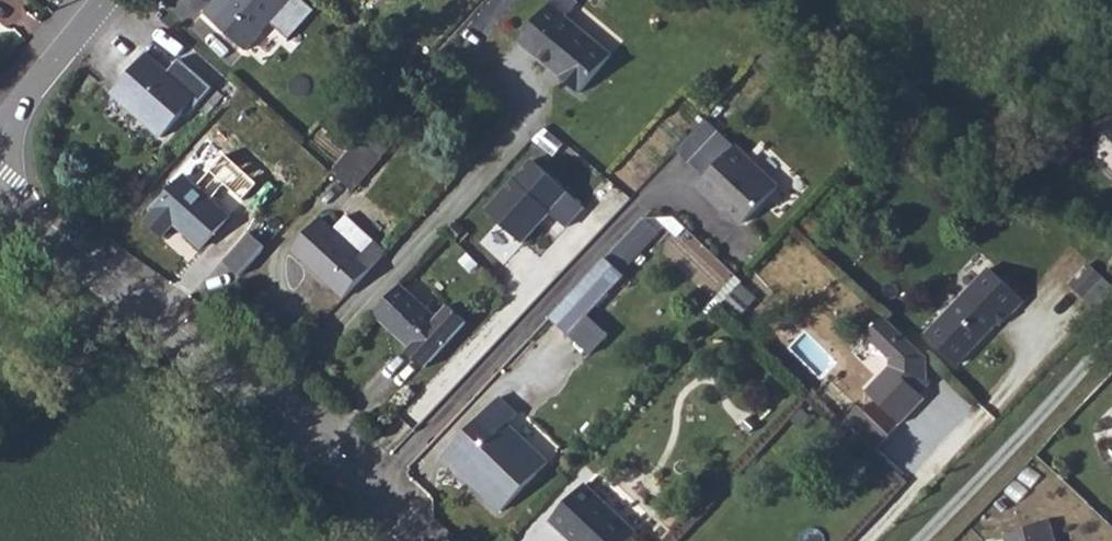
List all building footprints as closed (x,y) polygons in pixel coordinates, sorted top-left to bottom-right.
[(298,0),(241,0),(229,14),(222,7),(208,23),(250,60),(301,3),(298,0)] [(560,3),(523,48),(583,97),(611,63),(569,28),(578,17),(560,3)] [(130,86),(116,102),(166,146),(188,120),(193,124),(217,97),(184,68),(173,80),(150,60),(129,84),(130,86)] [(1092,124),(1111,143),(1111,104),(1092,124)] [(367,145),(343,173),(366,193),(390,164),(367,145)] [(754,225),(789,189),(748,149),(708,191),(729,210),(733,205),(754,225)] [(531,156),(486,207),(523,240),(549,210),(568,225),(586,204),(531,156)] [(208,255),(237,222),(192,182),(152,227),(171,243),(181,231),(208,255)] [(300,253),(353,300),(392,257),(354,222),(342,235),(328,223),(300,253)] [(247,282),(272,254),(256,239),(230,268),(247,282)] [(631,276),(612,259),(556,320),(575,337),(631,276)] [(1042,319),(1010,288),(951,348),(980,376),(1015,340),(1019,343),(1042,319)] [(405,292),(380,321),(415,352),(411,357),(427,371),(472,320),(457,307),(442,324),(405,292)] [(940,359),(898,318),(880,336),(902,358),(903,367),(879,390),(912,425),(936,399),(930,392),(939,383),(940,359)] [(514,509),(558,462),(519,426),(530,414),(511,396),(456,455),(514,509)] [(866,404),(851,420),(885,452),(900,437),(866,404)] [(564,522),(584,540),(642,540),(644,538),(647,535),(597,487),(564,522)] [(1011,539),(1011,540),(1063,540),(1060,528),(1011,539)]
